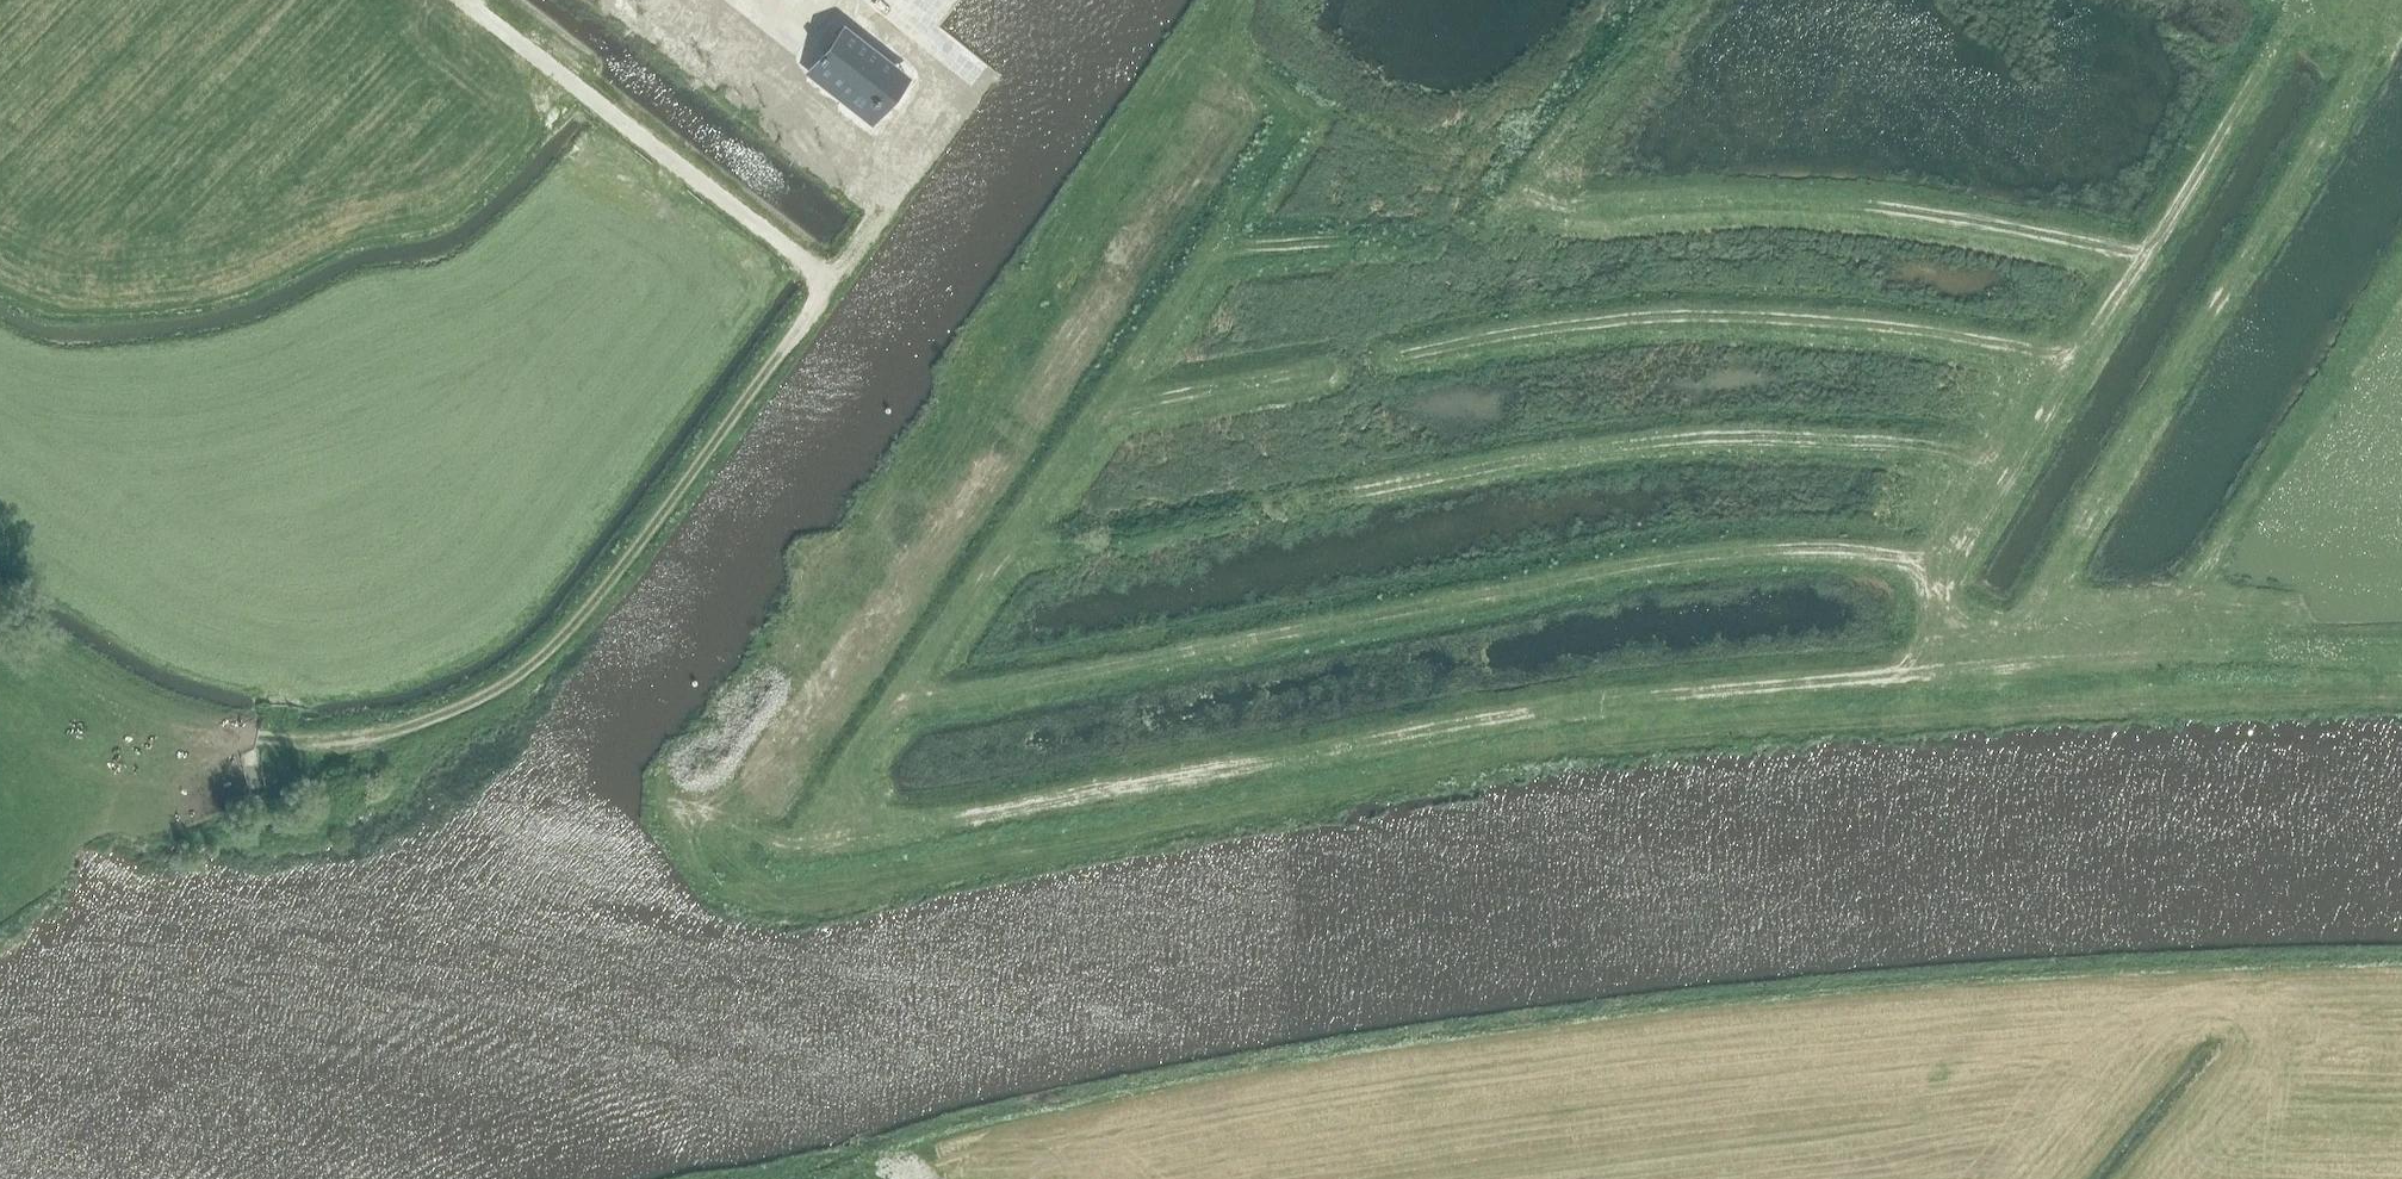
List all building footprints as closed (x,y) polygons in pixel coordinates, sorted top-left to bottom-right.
[(844,26),(813,66),(849,94),(857,84),(876,98),(899,69),(844,26)]
